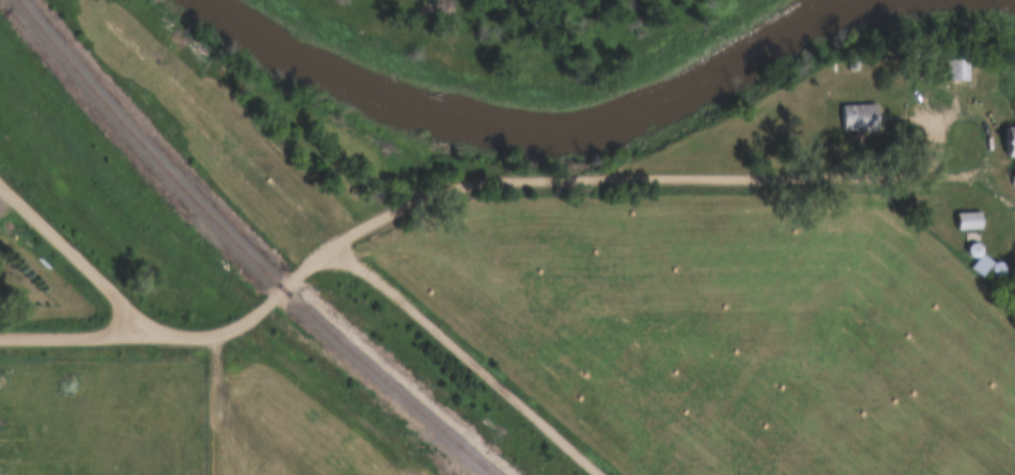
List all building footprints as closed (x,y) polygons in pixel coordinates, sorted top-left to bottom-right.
[(968,82),(968,59),(945,59),(945,82),(968,82)] [(839,131),(880,131),(880,106),(839,106),(839,131)] [(958,212),(958,229),(984,229),(984,212),(958,212)] [(968,254),(977,258),(972,270),(989,277),(996,260),(982,254),(985,246),(974,241),(968,254)]
